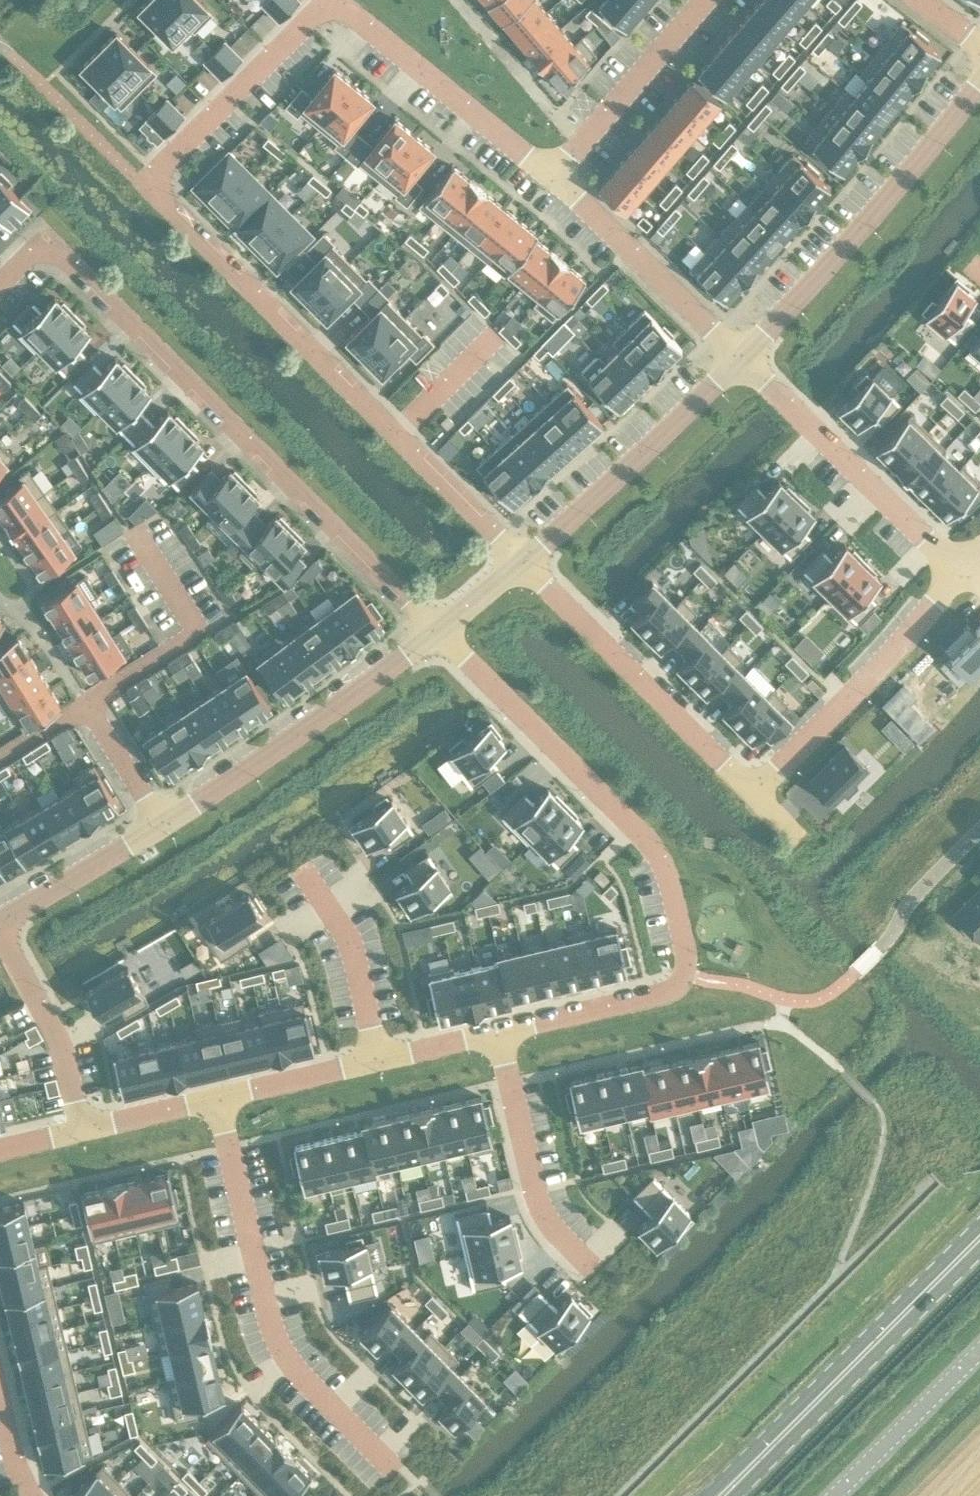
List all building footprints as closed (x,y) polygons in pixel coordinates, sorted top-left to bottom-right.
[(189,27),(162,0),(149,0),(139,11),(172,44),(189,27)] [(189,27),(194,32),(212,14),(199,0),(162,0),(189,27)] [(280,21),(290,11),(279,0),(266,0),(262,3),(280,21)] [(290,11),(300,1),(298,0),(279,0),(290,11)] [(487,5),(501,22),(527,0),(493,0),(487,5)] [(515,38),(547,11),(537,0),(527,0),(501,22),(515,38)] [(639,12),(625,0),(602,0),(598,5),(625,29),(639,12)] [(639,12),(650,0),(625,0),(639,12)] [(792,19),(771,0),(760,0),(751,10),(779,34),(792,19)] [(806,3),(802,0),(771,0),(792,19),(806,3)] [(835,0),(828,0),(825,3),(835,12),(841,5),(835,0)] [(853,14),(862,3),(858,0),(854,0),(846,9),(853,14)] [(584,15),(595,24),(601,18),(590,8),(584,15)] [(846,9),(837,19),(843,25),(853,14),(846,9)] [(738,26),(766,50),(779,34),(751,10),(738,26)] [(547,11),(515,38),(529,55),(561,28),(547,11)] [(611,27),(601,18),(595,24),(606,33),(611,27)] [(815,22),(807,31),(813,37),(821,27),(815,22)] [(887,40),(926,71),(940,54),(927,43),(929,40),(916,29),(914,32),(901,22),(887,40)] [(752,65),(766,50),(738,26),(725,41),(752,65)] [(529,55),(543,71),(575,44),(574,43),(561,28),(529,55)] [(813,37),(807,31),(798,40),(805,46),(813,37)] [(819,40),(826,45),(834,36),(827,31),(819,40)] [(116,32),(98,50),(138,91),(156,73),(116,32)] [(581,37),(574,43),(575,44),(543,71),(558,88),(596,55),(581,37)] [(819,40),(811,49),(818,54),(826,45),(819,40)] [(912,88),(926,71),(887,40),(873,56),(912,88)] [(214,51),(232,69),(242,59),(224,41),(214,51)] [(725,41),(711,56),(739,80),(752,65),(725,41)] [(121,108),(138,91),(98,50),(80,68),(121,108)] [(214,51),(204,61),(222,79),(232,69),(214,51)] [(788,52),(780,62),(787,67),(795,58),(788,52)] [(725,97),(739,80),(711,56),(697,73),(725,97)] [(912,88),(873,56),(858,74),(866,80),(867,79),(898,105),(912,88)] [(778,77),(787,67),(780,62),(772,71),(778,77)] [(799,63),(790,74),(796,79),(805,69),(799,63)] [(301,87),(285,106),(297,116),(300,112),(318,127),(353,85),(334,69),(312,96),(301,87)] [(787,90),(796,79),(790,74),(781,85),(787,90)] [(692,78),(678,95),(706,119),(720,102),(692,78)] [(853,96),(885,122),(898,105),(867,79),(866,80),(854,95),(853,96)] [(762,83),(753,93),(760,98),(768,89),(762,83)] [(345,155),(361,136),(351,127),(373,100),(353,85),(318,127),(337,142),(334,146),(345,155)] [(871,138),(885,122),(853,96),(854,95),(846,89),(832,106),(871,138)] [(95,90),(88,98),(99,109),(106,101),(95,90)] [(760,98),(753,93),(745,102),(752,108),(760,98)] [(693,134),(706,119),(678,95),(665,110),(693,134)] [(175,126),(184,117),(166,99),(157,108),(175,126)] [(765,102),(756,113),(762,119),(771,108),(765,102)] [(832,106),(818,123),(857,155),(871,138),(832,106)] [(175,126),(157,108),(139,126),(157,144),(175,126)] [(665,110),(651,126),(679,150),(693,134),(665,110)] [(762,119),(756,113),(747,124),(753,129),(762,119)] [(373,145),(361,136),(345,155),(357,165),(359,163),(377,178),(414,134),(394,118),(373,145)] [(720,131),(727,137),(735,127),(729,121),(720,131)] [(843,173),(857,155),(818,123),(804,141),(843,173)] [(753,129),(747,124),(738,134),(748,144),(757,133),(753,129)] [(666,165),(679,150),(651,126),(638,141),(666,165)] [(727,137),(720,131),(712,140),(719,146),(727,137)] [(411,177),(433,150),(414,134),(377,178),(396,194),(395,196),(406,205),(422,185),(411,177)] [(272,151),(277,145),(268,138),(263,144),(272,151)] [(638,141),(625,157),(653,181),(666,165),(638,141)] [(722,152),(728,158),(738,147),(731,142),(722,152)] [(286,152),(277,145),(272,151),(281,159),(286,152)] [(204,199),(206,201),(207,201),(215,208),(249,174),(228,152),(194,187),(205,198),(204,199)] [(694,162),(700,167),(709,158),(702,152),(694,162)] [(722,152),(713,163),(719,169),(728,158),(722,152)] [(793,154),(777,171),(815,205),(830,188),(817,176),(820,173),(808,162),(805,165),(793,154)] [(639,196),(653,181),(625,157),(611,172),(639,196)] [(692,177),(700,167),(694,162),(686,171),(692,177)] [(451,165),(418,206),(436,220),(469,179),(451,165)] [(9,226),(16,218),(19,221),(31,209),(7,186),(11,182),(0,171),(0,172),(0,216),(9,226)] [(770,193),(800,221),(815,205),(777,171),(762,188),(769,194),(770,193)] [(639,196),(611,172),(597,188),(625,212),(639,196)] [(249,174),(215,208),(222,216),(222,217),(224,219),(225,218),(234,228),(232,229),(233,230),(270,194),(249,174)] [(307,181),(317,188),(322,182),(312,174),(307,181)] [(703,175),(695,184),(701,189),(709,180),(703,175)] [(469,179),(436,220),(453,234),(486,193),(469,179)] [(317,188),(326,195),(331,189),(322,182),(317,188)] [(675,183),(667,193),(674,198),(682,189),(675,183)] [(693,198),(701,189),(695,184),(687,193),(693,198)] [(486,193),(453,234),(469,247),(503,206),(486,193)] [(665,208),(674,198),(667,193),(659,202),(665,208)] [(770,193),(769,194),(756,208),(756,209),(786,237),(800,221),(770,193)] [(245,240),(247,242),(248,242),(255,249),(290,214),(270,194),(233,230),(235,232),(236,230),(245,239),(245,240)] [(355,209),(354,208),(346,201),(341,207),(350,215),(355,209)] [(354,208),(355,209),(355,208),(363,215),(368,209),(359,202),(354,208)] [(756,209),(756,208),(749,202),(734,218),(771,252),(786,237),(756,209)] [(503,206),(469,247),(486,261),(519,220),(503,206)] [(675,207),(665,218),(672,223),(681,212),(675,207)] [(265,260),(265,259),(276,270),(311,235),(290,214),(255,249),(263,257),(262,257),(265,260)] [(652,223),(642,215),(636,222),(646,230),(652,223)] [(672,223),(665,218),(656,229),(663,234),(672,223)] [(757,268),(771,252),(734,218),(719,234),(757,268)] [(519,220),(486,261),(503,274),(506,270),(534,237),(536,234),(519,220)] [(323,232),(305,250),(315,260),(290,285),(308,302),(349,262),(332,245),(334,243),(323,232)] [(405,240),(414,247),(419,241),(410,234),(405,240)] [(757,268),(719,234),(705,250),(742,284),(757,268)] [(534,237),(506,270),(524,284),(550,251),(534,237)] [(419,241),(414,247),(423,255),(428,249),(419,241)] [(705,250),(689,267),(701,279),(699,281),(711,292),(714,289),(727,301),(742,284),(705,250)] [(550,251),(524,284),(541,298),(568,264),(550,251)] [(350,296),(360,306),(379,288),(368,277),(366,279),(349,262),(308,302),(326,320),(350,296)] [(445,276),(451,270),(442,262),(437,268),(445,276)] [(541,298),(535,304),(552,318),(584,278),(568,264),(541,298)] [(459,279),(451,270),(445,276),(453,284),(459,279)] [(932,299),(922,311),(926,314),(924,316),(925,317),(926,317),(955,341),(954,341),(955,342),(974,320),(973,319),(972,320),(963,312),(975,296),(974,296),(967,290),(969,288),(956,278),(936,303),(932,299)] [(448,290),(440,281),(435,287),(443,295),(448,290)] [(602,282),(594,291),(599,296),(608,287),(602,282)] [(389,298),(379,288),(360,306),(370,316),(346,340),(364,358),(405,317),(388,300),(389,298)] [(591,304),(599,296),(594,291),(586,299),(591,304)] [(476,307),(481,301),(473,293),(467,298),(476,307)] [(39,349),(75,312),(63,300),(61,302),(55,296),(41,310),(31,300),(12,320),(21,330),(17,334),(36,352),(39,349)] [(481,301),(476,307),(484,315),(490,310),(481,301)] [(629,326),(664,362),(679,347),(669,337),(671,335),(664,327),(662,329),(644,311),(629,326)] [(75,312),(39,349),(56,366),(57,365),(66,374),(85,355),(76,346),(91,332),(84,325),(86,323),(75,312)] [(572,312),(564,321),(569,326),(578,318),(572,312)] [(423,332),(421,334),(405,317),(364,358),(381,375),(405,351),(416,361),(434,343),(423,332)] [(512,332),(504,324),(498,330),(507,338),(512,332)] [(664,362),(629,326),(614,341),(620,348),(649,377),(664,362)] [(521,341),(512,332),(507,338),(515,346),(521,341)] [(552,333),(541,344),(547,349),(552,354),(563,343),(552,333)] [(969,347),(979,356),(979,334),(969,347)] [(539,358),(547,349),(541,344),(533,353),(539,358)] [(620,348),(605,363),(633,392),(649,377),(620,348)] [(618,407),(633,392),(605,363),(598,356),(583,371),(618,407)] [(100,408),(136,373),(124,361),(122,363),(116,357),(101,371),(92,361),(71,381),(81,391),(79,394),(96,412),(100,408)] [(126,434),(145,415),(136,407),(151,392),(144,386),(146,384),(136,373),(100,408),(126,434)] [(859,388),(837,411),(848,422),(850,420),(856,427),(857,428),(871,414),(879,423),(880,424),(900,404),(899,403),(872,376),(871,375),(869,377),(866,374),(855,384),(859,388)] [(0,377),(0,386),(4,390),(11,383),(2,375),(0,377)] [(509,377),(501,385),(506,390),(515,382),(509,377)] [(498,399),(506,390),(501,385),(493,393),(498,399)] [(567,386),(549,402),(582,439),(600,423),(567,386)] [(964,387),(957,395),(966,403),(973,395),(964,387)] [(946,395),(940,402),(948,410),(955,403),(946,395)] [(966,403),(975,411),(979,405),(979,402),(973,395),(966,403)] [(33,405),(24,397),(17,403),(26,412),(33,405)] [(564,455),(582,439),(549,402),(531,418),(564,455)] [(955,403),(948,410),(957,418),(964,411),(955,403)] [(33,405),(26,412),(34,420),(41,414),(33,405)] [(149,464),(187,426),(176,415),(175,417),(168,410),(153,424),(145,415),(126,434),(135,443),(132,446),(149,464)] [(467,419),(472,424),(481,416),(475,411),(467,419)] [(910,413),(875,449),(876,450),(893,466),(928,431),(910,413)] [(513,434),(547,471),(564,455),(531,418),(513,434)] [(472,424),(467,419),(459,427),(464,433),(472,424)] [(187,426),(149,464),(166,481),(168,478),(169,479),(170,478),(179,487),(198,468),(189,459),(203,445),(196,438),(197,437),(187,426)] [(928,431),(893,466),(910,483),(942,451),(943,452),(946,448),(928,431)] [(547,471),(513,434),(495,450),(529,487),(547,471)] [(0,443),(0,470),(13,456),(0,443)] [(511,503),(529,487),(495,450),(478,466),(494,484),(493,486),(500,494),(501,492),(511,503)] [(942,451),(910,483),(928,500),(959,468),(958,467),(943,452),(942,451)] [(81,465),(75,455),(67,461),(73,471),(81,465)] [(928,500),(945,517),(944,517),(945,518),(959,503),(968,512),(979,499),(979,488),(977,485),(979,482),(962,464),(958,467),(959,468),(928,500)] [(81,465),(73,471),(79,481),(88,475),(81,465)] [(0,495),(0,517),(3,520),(37,497),(44,491),(28,469),(18,476),(21,480),(0,495)] [(213,514),(246,482),(234,470),(233,472),(230,469),(220,479),(210,469),(189,490),(213,514)] [(764,531),(798,496),(788,485),(786,487),(778,480),(765,493),(756,484),(736,504),(764,531)] [(236,537),(257,517),(249,508),(259,498),(256,494),(257,493),(246,482),(213,514),(236,537)] [(37,497),(3,520),(15,539),(56,509),(44,491),(37,497)] [(105,502),(98,492),(90,497),(96,507),(105,502)] [(791,558),(810,538),(801,529),(815,515),(807,508),(809,506),(798,496),(764,531),(791,558)] [(103,517),(111,512),(105,502),(96,507),(103,517)] [(56,509),(15,539),(28,557),(62,533),(69,528),(56,509)] [(260,560),(292,528),(281,516),(279,518),(276,515),(265,525),(257,517),(236,537),(245,546),(239,551),(254,566),(260,560)] [(187,523),(179,529),(185,539),(194,533),(187,523)] [(62,533),(28,557),(41,575),(75,552),(82,546),(69,528),(62,533)] [(292,528),(260,560),(283,583),(304,562),(295,553),(305,544),(301,540),(303,538),(292,528)] [(200,543),(194,533),(185,539),(192,549),(200,543)] [(830,596),(864,561),(854,551),(852,553),(844,545),(831,559),(822,550),(802,570),(830,596)] [(208,548),(197,556),(204,566),(215,559),(208,548)] [(316,559),(307,568),(314,575),(323,566),(316,559)] [(867,595),(881,581),(873,573),(875,572),(864,561),(830,596),(857,624),(876,604),(867,595)] [(733,562),(723,573),(737,586),(747,576),(733,562)] [(708,572),(700,563),(693,570),(701,579),(708,572)] [(306,584),(314,575),(307,568),(299,577),(306,584)] [(104,575),(110,585),(118,580),(112,570),(104,575)] [(717,581),(708,572),(701,579),(710,588),(717,581)] [(77,579),(42,601),(54,620),(89,598),(90,599),(97,594),(85,574),(77,579)] [(215,585),(221,595),(229,590),(223,579),(215,585)] [(117,595),(125,590),(118,580),(110,585),(117,595)] [(640,611),(631,620),(634,623),(633,625),(644,636),(676,604),(675,604),(652,581),(631,601),(640,611)] [(335,603),(363,640),(383,626),(377,618),(381,615),(371,601),(366,604),(353,586),(333,601),(335,603)] [(221,595),(228,605),(236,600),(229,590),(221,595)] [(282,591),(272,598),(277,606),(287,600),(282,591)] [(766,596),(758,605),(768,615),(776,606),(766,596)] [(676,604),(644,636),(655,647),(656,646),(660,649),(669,640),(677,648),(698,627),(690,619),(697,612),(682,597),(675,604),(676,604)] [(89,598),(54,620),(66,639),(101,617),(90,599),(89,598)] [(267,612),(277,606),(272,598),(262,604),(267,612)] [(316,618),(343,655),(363,640),(335,603),(316,618)] [(142,616),(135,606),(127,611),(133,622),(142,616)] [(746,609),(739,616),(747,625),(754,618),(746,609)] [(873,611),(861,624),(867,631),(880,618),(873,611)] [(935,638),(945,647),(944,649),(964,668),(967,665),(970,667),(979,657),(979,655),(978,653),(979,652),(979,620),(976,616),(969,623),(959,613),(935,638)] [(133,622),(140,632),(148,626),(142,616),(133,622)] [(101,617),(66,639),(78,658),(113,636),(101,617)] [(296,632),(323,670),(343,655),(316,618),(296,632)] [(754,618),(747,625),(756,633),(763,626),(754,618)] [(235,621),(225,627),(230,636),(240,629),(235,621)] [(220,642),(230,636),(225,627),(215,634),(220,642)] [(686,657),(677,666),(680,669),(678,671),(690,682),(721,650),(698,627),(677,648),(686,657)] [(113,636),(78,658),(90,676),(125,654),(131,650),(119,631),(113,636)] [(276,647),(304,684),(323,670),(296,632),(277,646),(276,647)] [(28,652),(17,634),(0,645),(0,670),(28,652)] [(276,647),(277,646),(275,643),(254,658),(284,699),(304,684),(276,647)] [(721,650),(690,682),(701,693),(702,692),(706,695),(715,685),(723,694),(744,673),(736,665),(742,658),(727,643),(721,650)] [(200,671),(187,651),(178,657),(183,665),(190,677),(200,671)] [(39,670),(28,652),(0,670),(0,694),(39,670)] [(792,655),(784,662),(793,671),(800,664),(792,655)] [(173,672),(183,665),(178,657),(167,663),(173,672)] [(800,664),(793,671),(801,679),(808,672),(800,664)] [(51,689),(39,670),(0,694),(0,702),(8,715),(12,712),(51,689)] [(225,683),(250,721),(271,708),(245,670),(225,683)] [(732,702),(723,712),(726,715),(724,717),(735,728),(767,696),(766,695),(744,673),(723,694),(732,702)] [(137,683),(142,691),(152,684),(147,676),(137,683)] [(142,691),(137,683),(127,689),(132,697),(142,691)] [(205,697),(230,735),(250,721),(225,683),(205,697)] [(51,689),(12,712),(23,729),(61,705),(51,689)] [(767,696),(735,728),(746,739),(748,737),(751,741),(761,731),(770,741),(791,720),(781,711),(788,704),(773,689),(766,695),(767,696)] [(184,711),(210,748),(230,735),(205,697),(184,711)] [(164,724),(189,762),(210,748),(184,711),(182,707),(162,721),(164,724)] [(453,751),(447,756),(448,757),(471,787),(472,788),(498,767),(497,766),(497,767),(490,757),(505,745),(504,744),(498,737),(500,735),(490,723),(465,742),(462,738),(450,747),(453,751)] [(169,776),(189,762),(164,724),(144,737),(155,753),(150,757),(159,770),(163,767),(169,776)] [(50,737),(55,744),(65,738),(61,731),(50,737)] [(34,748),(39,755),(50,747),(46,740),(34,748)] [(845,746),(810,781),(832,804),(844,792),(846,793),(857,782),(855,781),(868,769),(845,746)] [(27,762),(39,755),(34,748),(22,755),(27,762)] [(80,783),(100,818),(119,807),(110,793),(113,791),(105,777),(102,779),(93,764),(72,776),(77,785),(80,783)] [(0,779),(10,772),(6,765),(0,769),(0,778),(0,779)] [(81,829),(100,818),(80,783),(77,785),(61,795),(81,829)] [(524,792),(501,816),(502,817),(528,843),(528,844),(532,840),(567,805),(556,794),(554,796),(548,789),(547,788),(533,802),(525,794),(525,793),(524,792)] [(62,840),(81,829),(61,795),(42,806),(62,840)] [(390,849),(414,832),(413,831),(413,832),(391,800),(392,800),(391,799),(389,801),(386,797),(374,805),(377,809),(350,827),(359,840),(361,839),(366,847),(366,848),(383,837),(390,847),(389,847),(390,849)] [(567,805),(532,840),(558,866),(557,866),(558,867),(578,847),(578,846),(577,846),(569,838),(583,824),(582,823),(575,816),(577,815),(567,805)] [(43,852),(62,840),(42,806),(23,817),(43,852)] [(24,863),(43,852),(23,817),(4,828),(24,863)] [(24,863),(4,828),(0,830),(0,865),(5,874),(24,863)] [(428,854),(428,853),(404,869),(405,870),(412,880),(396,891),(396,892),(397,892),(402,900),(400,901),(409,914),(436,896),(438,901),(451,892),(448,888),(450,887),(449,886),(428,855),(428,854)] [(604,890),(602,892),(609,899),(617,891),(611,884),(604,890)] [(955,913),(979,939),(979,888),(955,913)] [(570,892),(558,894),(560,904),(572,901),(570,892)] [(207,921),(198,926),(220,960),(251,941),(244,930),(264,918),(261,912),(264,911),(255,897),(252,899),(248,894),(247,894),(248,895),(208,920),(207,920),(206,920),(207,921)] [(558,894),(546,897),(548,907),(560,904),(558,894)] [(535,900),(523,903),(525,912),(537,910),(535,900)] [(499,901),(487,904),(489,914),(501,911),(499,901)] [(487,904),(475,907),(478,916),(489,914),(487,904)] [(451,919),(440,922),(442,932),(454,929),(451,919)] [(430,935),(442,932),(440,922),(428,925),(430,935)] [(615,929),(593,934),(603,977),(625,972),(626,973),(627,972),(625,963),(629,962),(626,945),(621,947),(616,928),(615,928),(615,929)] [(592,929),(566,935),(568,940),(578,983),(603,977),(593,934),(592,929)] [(568,940),(545,945),(555,989),(578,983),(568,940)] [(545,945),(522,950),(533,994),(555,989),(545,945)] [(500,956),(497,956),(498,961),(501,960),(510,999),(533,994),(522,950),(500,956)] [(498,961),(477,966),(487,1010),(511,1004),(510,999),(501,960),(498,961)] [(477,966),(454,971),(464,1015),(487,1010),(477,966)] [(86,991),(85,992),(88,997),(85,999),(93,1013),(96,1011),(99,1017),(100,1016),(118,1005),(125,1016),(148,1003),(128,967),(127,968),(86,992),(86,991)] [(284,967),(272,970),(274,978),(286,975),(284,967)] [(453,967),(427,973),(433,996),(428,997),(431,1013),(436,1012),(439,1021),(440,1021),(464,1015),(454,971),(453,967)] [(263,972),(251,974),(253,982),(265,979),(263,972)] [(251,974),(239,977),(241,985),(253,982),(251,974)] [(219,975),(207,978),(209,986),(221,983),(219,975)] [(207,978),(196,981),(198,988),(209,986),(207,978)] [(176,995),(166,1001),(170,1008),(180,1002),(176,995)] [(166,1001),(155,1007),(159,1014),(170,1008),(166,1001)] [(303,1001),(280,1007),(291,1055),(313,1050),(313,1051),(314,1050),(310,1033),(314,1032),(310,1016),(306,1017),(303,1001)] [(280,1007),(258,1012),(260,1021),(269,1060),(291,1055),(280,1007)] [(239,1016),(217,1021),(228,1070),(251,1065),(242,1025),(239,1016)] [(137,1017),(127,1023),(131,1030),(141,1024),(137,1017)] [(217,1021),(195,1027),(197,1036),(207,1075),(228,1070),(217,1021)] [(260,1021),(242,1025),(251,1065),(269,1060),(260,1021)] [(35,1023),(24,1029),(28,1036),(39,1030),(35,1023)] [(127,1023),(116,1029),(120,1036),(131,1030),(127,1023)] [(28,1036),(24,1039),(28,1046),(32,1043),(43,1038),(39,1030),(28,1036)] [(197,1036),(179,1040),(188,1079),(207,1075),(197,1036)] [(179,1040),(155,1046),(164,1085),(188,1080),(188,1079),(179,1040)] [(758,1042),(735,1047),(746,1095),(770,1089),(765,1067),(770,1065),(766,1049),(761,1050),(759,1041),(757,1041),(758,1042)] [(155,1046),(135,1051),(144,1090),(164,1085),(155,1046)] [(735,1047),(711,1053),(722,1101),(746,1095),(735,1047)] [(114,1055),(113,1055),(122,1095),(124,1095),(144,1090),(135,1051),(114,1055)] [(711,1053),(687,1058),(697,1102),(698,1106),(722,1101),(711,1053)] [(687,1058),(663,1064),(673,1107),(697,1102),(687,1058)] [(639,1065),(616,1070),(626,1114),(649,1108),(640,1069),(642,1069),(641,1064),(639,1065)] [(642,1069),(640,1069),(649,1108),(650,1113),(673,1107),(663,1064),(642,1069)] [(616,1070),(593,1075),(603,1119),(626,1114),(616,1070)] [(571,1090),(566,1091),(570,1107),(574,1106),(579,1125),(580,1125),(580,1124),(603,1119),(593,1075),(570,1081),(570,1080),(568,1081),(571,1090)] [(56,1077),(44,1080),(46,1088),(58,1085),(56,1077)] [(58,1085),(46,1088),(48,1096),(60,1093),(58,1085)] [(480,1097),(456,1102),(466,1146),(467,1151),(493,1145),(487,1122),(492,1121),(488,1104),(483,1106),(481,1096),(480,1096),(480,1097)] [(456,1102),(433,1108),(444,1151),(466,1146),(456,1102)] [(433,1108),(411,1113),(421,1157),(444,1151),(433,1108)] [(411,1113),(387,1119),(398,1167),(422,1161),(421,1157),(411,1113)] [(387,1119),(362,1124),(363,1129),(373,1173),(398,1167),(387,1119)] [(765,1123),(753,1126),(755,1136),(767,1133),(765,1123)] [(753,1126),(741,1129),(743,1139),(755,1136),(753,1126)] [(363,1129),(341,1134),(351,1178),(373,1173),(363,1129)] [(341,1134),(319,1140),(329,1183),(351,1178),(341,1134)] [(718,1134),(706,1137),(708,1147),(720,1144),(718,1134)] [(706,1137),(694,1140),(697,1150),(708,1147),(706,1137)] [(295,1155),(290,1156),(294,1172),(299,1171),(304,1194),(330,1188),(329,1183),(319,1140),(294,1145),(293,1145),(295,1155)] [(670,1146),(659,1148),(661,1158),(673,1155),(670,1146)] [(649,1161),(661,1158),(659,1148),(647,1151),(649,1161)] [(624,1156),(612,1159),(614,1169),(626,1166),(624,1156)] [(603,1172),(614,1169),(612,1159),(600,1162),(603,1172)] [(166,1173),(145,1178),(157,1226),(179,1221),(175,1205),(179,1204),(175,1188),(172,1189),(168,1172),(166,1172),(166,1173)] [(654,1177),(653,1176),(632,1196),(633,1197),(634,1196),(652,1214),(638,1228),(639,1229),(645,1236),(644,1237),(655,1249),(678,1226),(681,1230),(692,1219),(688,1216),(690,1214),(689,1213),(653,1177),(654,1177)] [(125,1182),(124,1182),(136,1231),(157,1226),(145,1178),(126,1182),(125,1182)] [(124,1182),(103,1187),(115,1236),(136,1231),(124,1182)] [(488,1183),(476,1186),(479,1196),(490,1193),(488,1183)] [(476,1186),(465,1189),(467,1199),(479,1196),(476,1186)] [(82,1192),(81,1193),(92,1241),(115,1236),(103,1187),(102,1188),(82,1193),(82,1192)] [(441,1194),(430,1197),(432,1207),(444,1204),(441,1194)] [(430,1197),(418,1200),(420,1209),(432,1207),(430,1197)] [(77,1201),(69,1202),(71,1214),(79,1212),(77,1201)] [(0,1207),(0,1230),(28,1224),(24,1203),(24,1202),(0,1207)] [(395,1205),(383,1208),(385,1218),(397,1215),(395,1205)] [(383,1208),(371,1211),(374,1220),(385,1218),(383,1208)] [(488,1208),(455,1215),(456,1217),(465,1253),(517,1240),(514,1226),(512,1227),(510,1217),(510,1216),(491,1221),(488,1209),(488,1208)] [(79,1212),(71,1214),(74,1226),(82,1224),(79,1212)] [(348,1216),(336,1219),(339,1229),(350,1226),(348,1216)] [(336,1219),(325,1222),(327,1231),(339,1229),(336,1219)] [(0,1230),(0,1253),(33,1245),(28,1224),(0,1230)] [(349,1300),(377,1293),(377,1292),(365,1242),(365,1241),(362,1242),(361,1237),(347,1240),(348,1245),(317,1253),(320,1268),(323,1268),(325,1277),(324,1277),(325,1278),(344,1274),(350,1298),(349,1298),(349,1300)] [(517,1240),(465,1253),(473,1289),(473,1290),(505,1282),(505,1281),(502,1270),(521,1265),(521,1264),(520,1264),(518,1255),(521,1254),(517,1240)] [(87,1243),(75,1246),(77,1257),(81,1257),(89,1255),(87,1243)] [(0,1253),(0,1275),(38,1265),(33,1245),(0,1253)] [(89,1255),(81,1257),(84,1268),(92,1266),(89,1255)] [(176,1255),(164,1258),(165,1262),(167,1270),(179,1267),(176,1255)] [(165,1262),(154,1265),(155,1273),(167,1270),(165,1262)] [(0,1275),(0,1278),(4,1297),(53,1284),(48,1263),(38,1265),(0,1275)] [(135,1271),(124,1274),(125,1278),(126,1286),(138,1283),(137,1277),(135,1271)] [(170,1276),(143,1282),(153,1323),(204,1311),(197,1284),(198,1284),(197,1282),(173,1288),(170,1276)] [(125,1278),(113,1280),(115,1288),(126,1286),(125,1278)] [(53,1284),(4,1297),(9,1318),(58,1306),(53,1284)] [(97,1285),(89,1287),(91,1299),(99,1297),(97,1285)] [(120,1298),(118,1289),(105,1292),(107,1301),(120,1298)] [(538,1290),(518,1310),(519,1311),(519,1310),(554,1345),(554,1346),(555,1347),(557,1345),(560,1348),(571,1338),(567,1334),(591,1312),(579,1301),(578,1302),(571,1296),(570,1295),(557,1309),(538,1291),(539,1290),(538,1290)] [(431,1295),(424,1302),(433,1311),(440,1304),(431,1295)] [(99,1297),(91,1299),(94,1311),(102,1309),(99,1297)] [(440,1304),(433,1311),(441,1319),(448,1312),(440,1304)] [(391,1305),(359,1336),(371,1348),(373,1347),(376,1350),(385,1341),(394,1349),(415,1329),(391,1305)] [(58,1306),(9,1318),(14,1338),(62,1326),(58,1306)] [(204,1311),(153,1323),(160,1353),(170,1351),(211,1341),(204,1311)] [(14,1338),(19,1361),(68,1350),(62,1326),(14,1338)] [(106,1327),(98,1329),(101,1341),(109,1339),(106,1327)] [(402,1358),(393,1367),(396,1370),(394,1372),(406,1383),(444,1345),(430,1330),(423,1337),(415,1329),(394,1349),(402,1358)] [(482,1336),(475,1343),(484,1351),(491,1344),(482,1336)] [(109,1339),(101,1341),(104,1353),(112,1351),(109,1339)] [(211,1341),(170,1351),(176,1376),(217,1367),(211,1341)] [(491,1344),(484,1351),(492,1360),(499,1353),(491,1344)] [(444,1345),(406,1383),(417,1394),(418,1393),(422,1396),(431,1387),(439,1395),(460,1375),(452,1366),(459,1359),(444,1345)] [(125,1348),(117,1350),(120,1361),(128,1359),(125,1348)] [(68,1350),(19,1361),(24,1381),(73,1369),(68,1350)] [(128,1359),(120,1361),(123,1373),(135,1370),(132,1358),(128,1359)] [(115,1365),(107,1367),(111,1383),(119,1381),(115,1365)] [(176,1376),(166,1379),(176,1422),(203,1416),(200,1403),(224,1397),(224,1396),(217,1367),(176,1376)] [(73,1369),(24,1381),(29,1402),(77,1390),(73,1369)] [(448,1404),(439,1413),(442,1416),(440,1418),(452,1430),(484,1399),(460,1375),(439,1395),(448,1404)] [(111,1383),(107,1384),(110,1396),(122,1393),(119,1381),(111,1383)] [(31,1412),(28,1413),(30,1423),(33,1423),(82,1411),(77,1390),(29,1402),(31,1412)] [(241,1404),(206,1439),(222,1456),(257,1421),(242,1405),(241,1404)] [(132,1410),(124,1412),(127,1424),(135,1422),(132,1410)] [(82,1411),(33,1423),(39,1445),(88,1433),(82,1411)] [(257,1421),(222,1456),(239,1473),(275,1438),(257,1421)] [(135,1422),(127,1424),(130,1435),(131,1435),(138,1433),(137,1431),(135,1422)] [(88,1433),(39,1445),(44,1465),(43,1465),(44,1466),(93,1455),(88,1433)] [(275,1438),(239,1473),(241,1474),(258,1492),(293,1457),(294,1457),(275,1438)] [(140,1442),(134,1448),(143,1456),(148,1450),(140,1442)] [(148,1450),(143,1456),(151,1465),(157,1459),(148,1450)] [(258,1492),(259,1493),(262,1495),(288,1495),(311,1474),(310,1473),(309,1473),(293,1457),(258,1492)] [(70,1495),(101,1495),(118,1480),(102,1464),(70,1495)] [(188,1469),(182,1475),(192,1485),(198,1479),(188,1469)] [(170,1472),(162,1481),(170,1490),(173,1487),(179,1481),(170,1472)] [(198,1479),(192,1485),(202,1495),(208,1489),(198,1479)] [(101,1495),(132,1495),(133,1495),(118,1480),(101,1495)] [(179,1481),(173,1487),(182,1495),(187,1490),(179,1481)]
